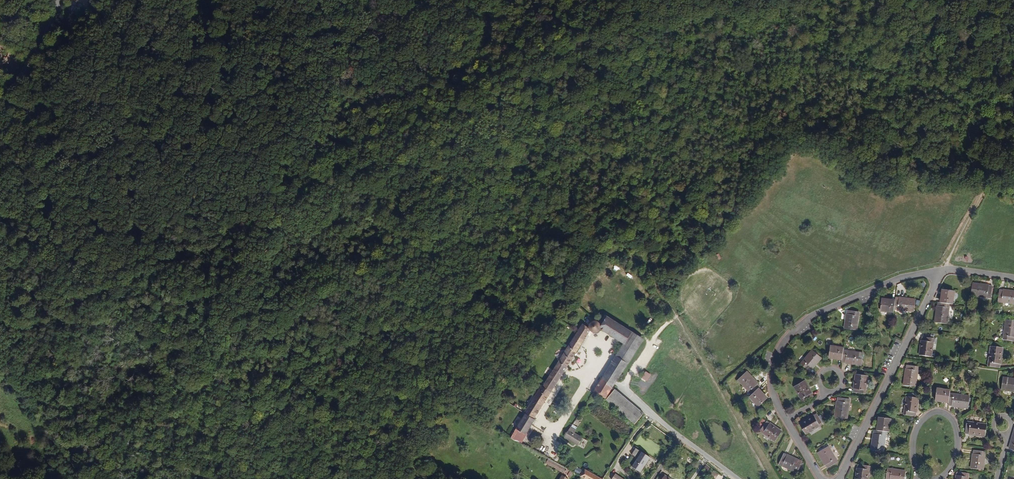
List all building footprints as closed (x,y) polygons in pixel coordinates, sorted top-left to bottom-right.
[(77,16),(82,6),(74,2),(69,13),(77,16)] [(990,297),(991,286),(972,284),(971,294),(990,297)] [(953,291),(942,290),(940,303),(948,303),(951,304),(953,291)] [(998,290),(997,300),(1013,303),(1013,291),(998,290)] [(914,299),(895,297),(894,299),(894,308),(913,310),(914,299)] [(894,310),(894,308),(894,299),(881,298),(880,309),(894,310)] [(935,322),(945,323),(948,303),(940,303),(937,302),(935,322)] [(590,313),(583,310),(557,355),(566,360),(590,317),(592,319),(595,321),(597,321),(599,321),(601,319),(602,318),(607,322),(615,311),(608,305),(603,312),(602,311),(600,309),(597,308),(595,308),(592,309),(591,311),(590,313)] [(855,329),(858,311),(846,310),(844,328),(855,329)] [(632,323),(615,311),(607,322),(624,335),(632,323)] [(1006,320),(1003,339),(1013,340),(1013,320),(1006,320)] [(615,372),(643,331),(632,323),(624,335),(603,365),(615,372)] [(930,356),(932,338),(921,337),(919,354),(930,356)] [(829,346),(828,356),(841,358),(842,351),(842,348),(829,346)] [(999,367),(1001,348),(990,347),(988,366),(999,367)] [(808,370),(820,356),(812,350),(800,363),(808,370)] [(860,363),(862,353),(842,351),(841,358),(841,361),(860,363)] [(566,360),(557,355),(545,376),(553,381),(566,360)] [(612,377),(615,372),(603,365),(601,369),(612,377)] [(914,386),(916,366),(906,365),(903,385),(914,386)] [(609,380),(612,377),(601,369),(591,383),(602,390),(609,380)] [(646,371),(641,378),(647,382),(651,375),(646,371)] [(738,379),(751,394),(757,388),(759,386),(746,371),(738,379)] [(863,392),(865,375),(855,374),(853,391),(863,392)] [(528,401),(529,402),(527,407),(535,412),(553,381),(545,376),(544,375),(528,401)] [(1002,378),(1001,389),(1013,390),(1013,379),(1002,378)] [(803,401),(812,395),(803,380),(793,385),(803,401)] [(603,392),(632,416),(638,409),(640,406),(611,381),(603,392)] [(758,405),(766,398),(757,388),(751,394),(749,396),(758,405)] [(936,389),(935,400),(948,402),(949,394),(949,391),(936,389)] [(968,396),(949,394),(948,402),(948,405),(967,407),(968,396)] [(915,415),(917,397),(906,396),(903,414),(915,415)] [(845,418),(848,398),(837,397),(834,417),(845,418)] [(537,413),(535,412),(527,407),(518,422),(528,428),(537,413)] [(805,433),(822,422),(816,413),(799,423),(805,433)] [(889,418),(878,417),(877,430),(884,431),(888,431),(889,418)] [(774,440),(780,431),(766,421),(760,430),(774,440)] [(529,429),(528,428),(518,422),(513,431),(524,437),(529,429)] [(579,430),(571,427),(563,422),(560,426),(568,431),(576,434),(579,430)] [(984,436),(986,425),(966,422),(965,433),(984,436)] [(882,451),(884,431),(877,430),(874,430),(871,450),(882,451)] [(639,464),(649,449),(636,439),(631,446),(636,450),(631,458),(639,464)] [(827,467),(836,461),(827,446),(817,451),(827,467)] [(545,449),(543,455),(560,465),(562,462),(564,460),(545,449)] [(981,469),(984,452),(973,450),(971,468),(981,469)] [(796,471),(801,461),(783,454),(779,463),(796,471)] [(595,478),(596,476),(599,472),(601,470),(582,460),(577,467),(595,478)] [(868,465),(857,464),(855,478),(866,478),(868,465)] [(567,470),(560,466),(551,478),(560,478),(567,470)] [(670,474),(662,469),(655,478),(657,478),(675,478),(670,474)] [(904,471),(886,469),(885,478),(903,478),(904,471)]
